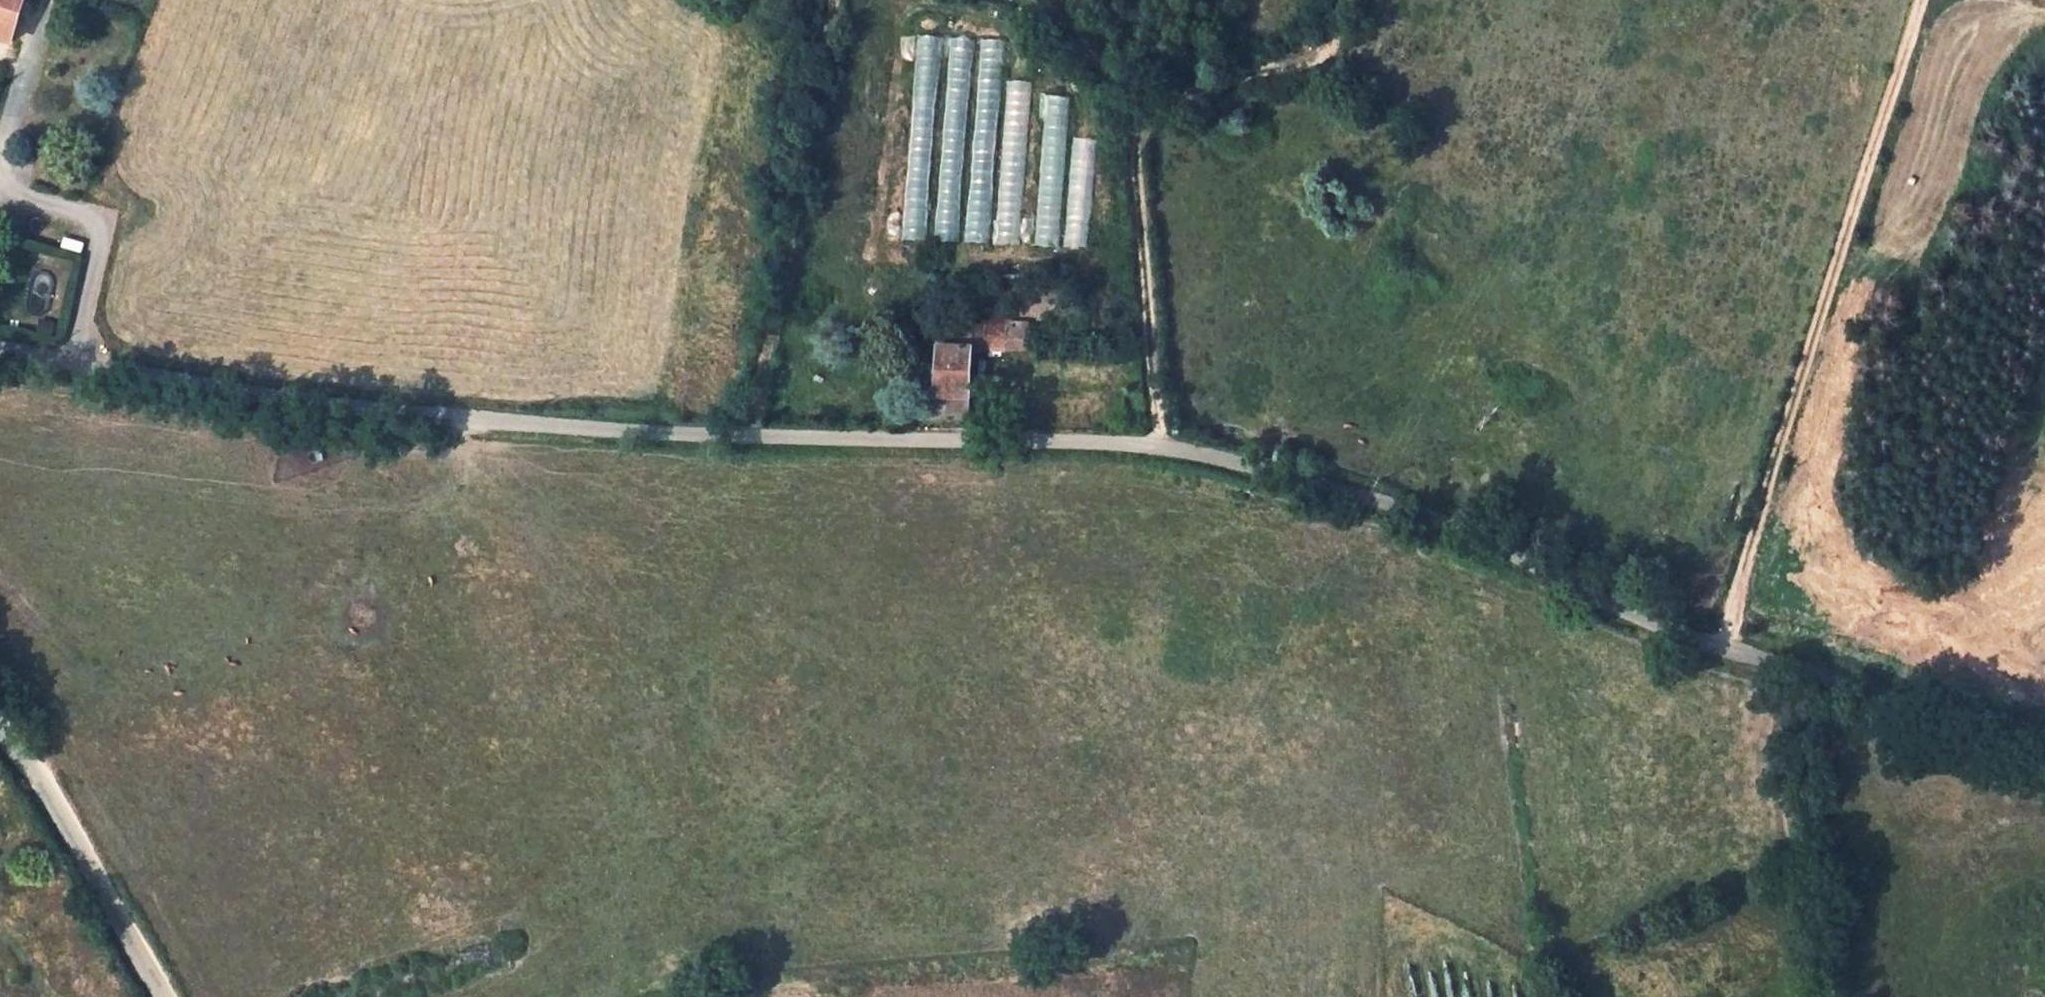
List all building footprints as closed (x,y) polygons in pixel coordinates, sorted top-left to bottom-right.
[(10,41),(22,0),(0,0),(0,38),(10,41)] [(0,38),(0,55),(6,57),(10,41),(0,38)] [(1040,136),(1039,257),(1061,257),(1062,137),(1040,136)] [(966,414),(967,355),(968,327),(934,326),(932,413),(966,414)] [(967,355),(980,356),(981,327),(968,327),(967,355)] [(1004,328),(981,327),(980,356),(1023,358),(1024,328),(1004,328)]
